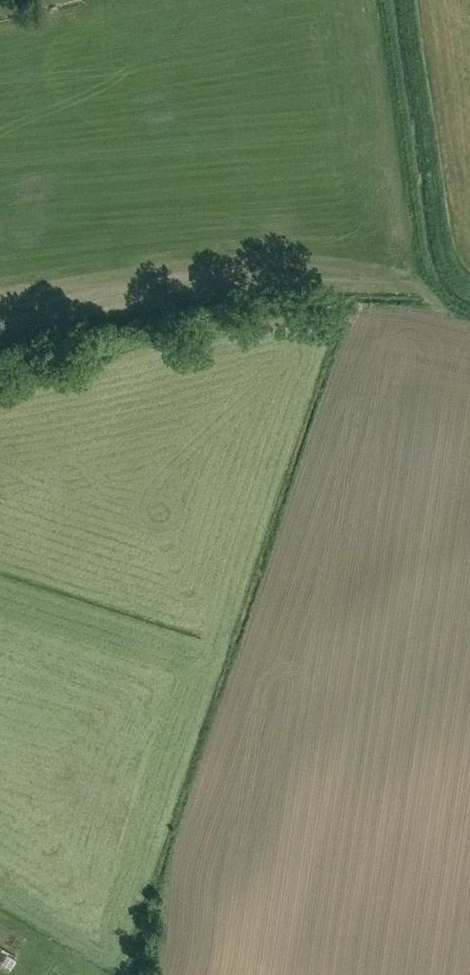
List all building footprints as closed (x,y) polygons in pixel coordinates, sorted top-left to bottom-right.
[(18,965),(14,974),(39,974),(18,965)]
